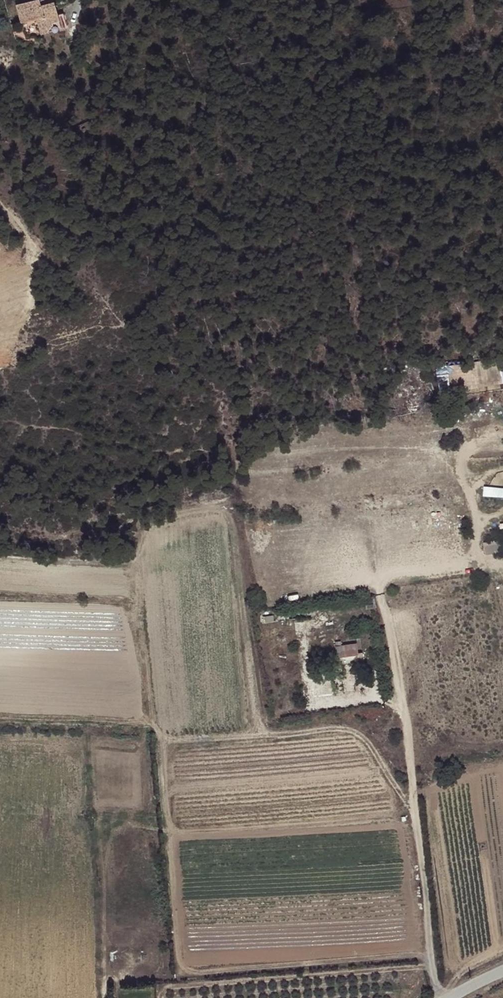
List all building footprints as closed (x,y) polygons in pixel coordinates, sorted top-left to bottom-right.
[(62,26),(54,0),(25,0),(15,3),(21,22),(36,18),(40,33),(62,26)] [(436,368),(439,393),(502,384),(502,359),(436,368)] [(486,486),(486,495),(502,495),(502,486),(486,486)] [(380,611),(379,602),(371,604),(373,611),(380,611)] [(357,644),(336,646),(338,664),(364,661),(363,653),(358,653),(357,644)]
